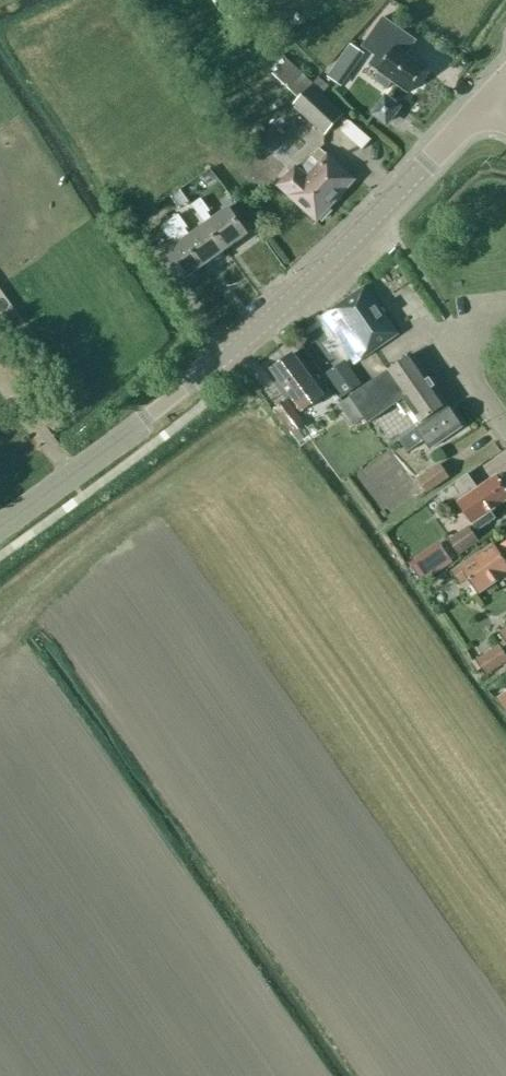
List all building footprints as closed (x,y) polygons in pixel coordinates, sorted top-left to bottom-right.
[(373,55),(367,64),(377,70),(372,79),(386,89),(392,80),(409,92),(425,68),(405,55),(415,40),(381,17),(360,47),(373,55)] [(292,105),(325,135),(343,115),(321,95),(329,86),(318,77),(312,84),(286,59),(272,74),(298,99),(292,105)] [(326,77),(338,85),(350,67),(339,59),(326,77)] [(374,113),(387,122),(398,107),(385,98),(374,113)] [(327,154),(326,154),(318,147),(298,169),(295,166),(278,185),(289,196),(317,221),(355,179),(327,154)] [(225,250),(248,234),(229,207),(212,219),(207,212),(210,210),(201,198),(192,204),(205,223),(206,223),(225,250)] [(202,266),(225,250),(206,223),(205,223),(189,235),(185,228),(187,226),(178,214),(169,220),(202,266)] [(180,283),(202,266),(169,220),(161,227),(170,239),(172,237),(177,244),(160,256),(180,283)] [(365,286),(321,316),(354,364),(398,333),(365,286)] [(271,369),(302,412),(324,396),(293,353),(271,369)] [(412,353),(373,380),(349,396),(368,423),(398,403),(406,415),(412,411),(420,423),(447,404),(412,353)] [(329,376),(342,395),(360,383),(347,364),(329,376)] [(287,399),(274,409),(291,432),(304,422),(287,399)] [(448,406),(399,439),(407,452),(424,440),(430,448),(462,426),(448,406)] [(440,463),(417,479),(427,492),(449,476),(440,463)] [(496,518),(491,510),(505,499),(505,489),(496,475),(472,492),(463,478),(468,474),(468,473),(438,493),(446,505),(455,499),(472,523),(478,531),(496,518)] [(448,540),(459,555),(479,541),(468,526),(448,540)] [(496,548),(493,543),(452,571),(460,582),(470,598),(479,593),(505,574),(505,542),(496,548)] [(488,675),(505,661),(505,627),(499,631),(505,639),(477,659),(488,675)] [(498,697),(505,709),(505,691),(498,697)]
